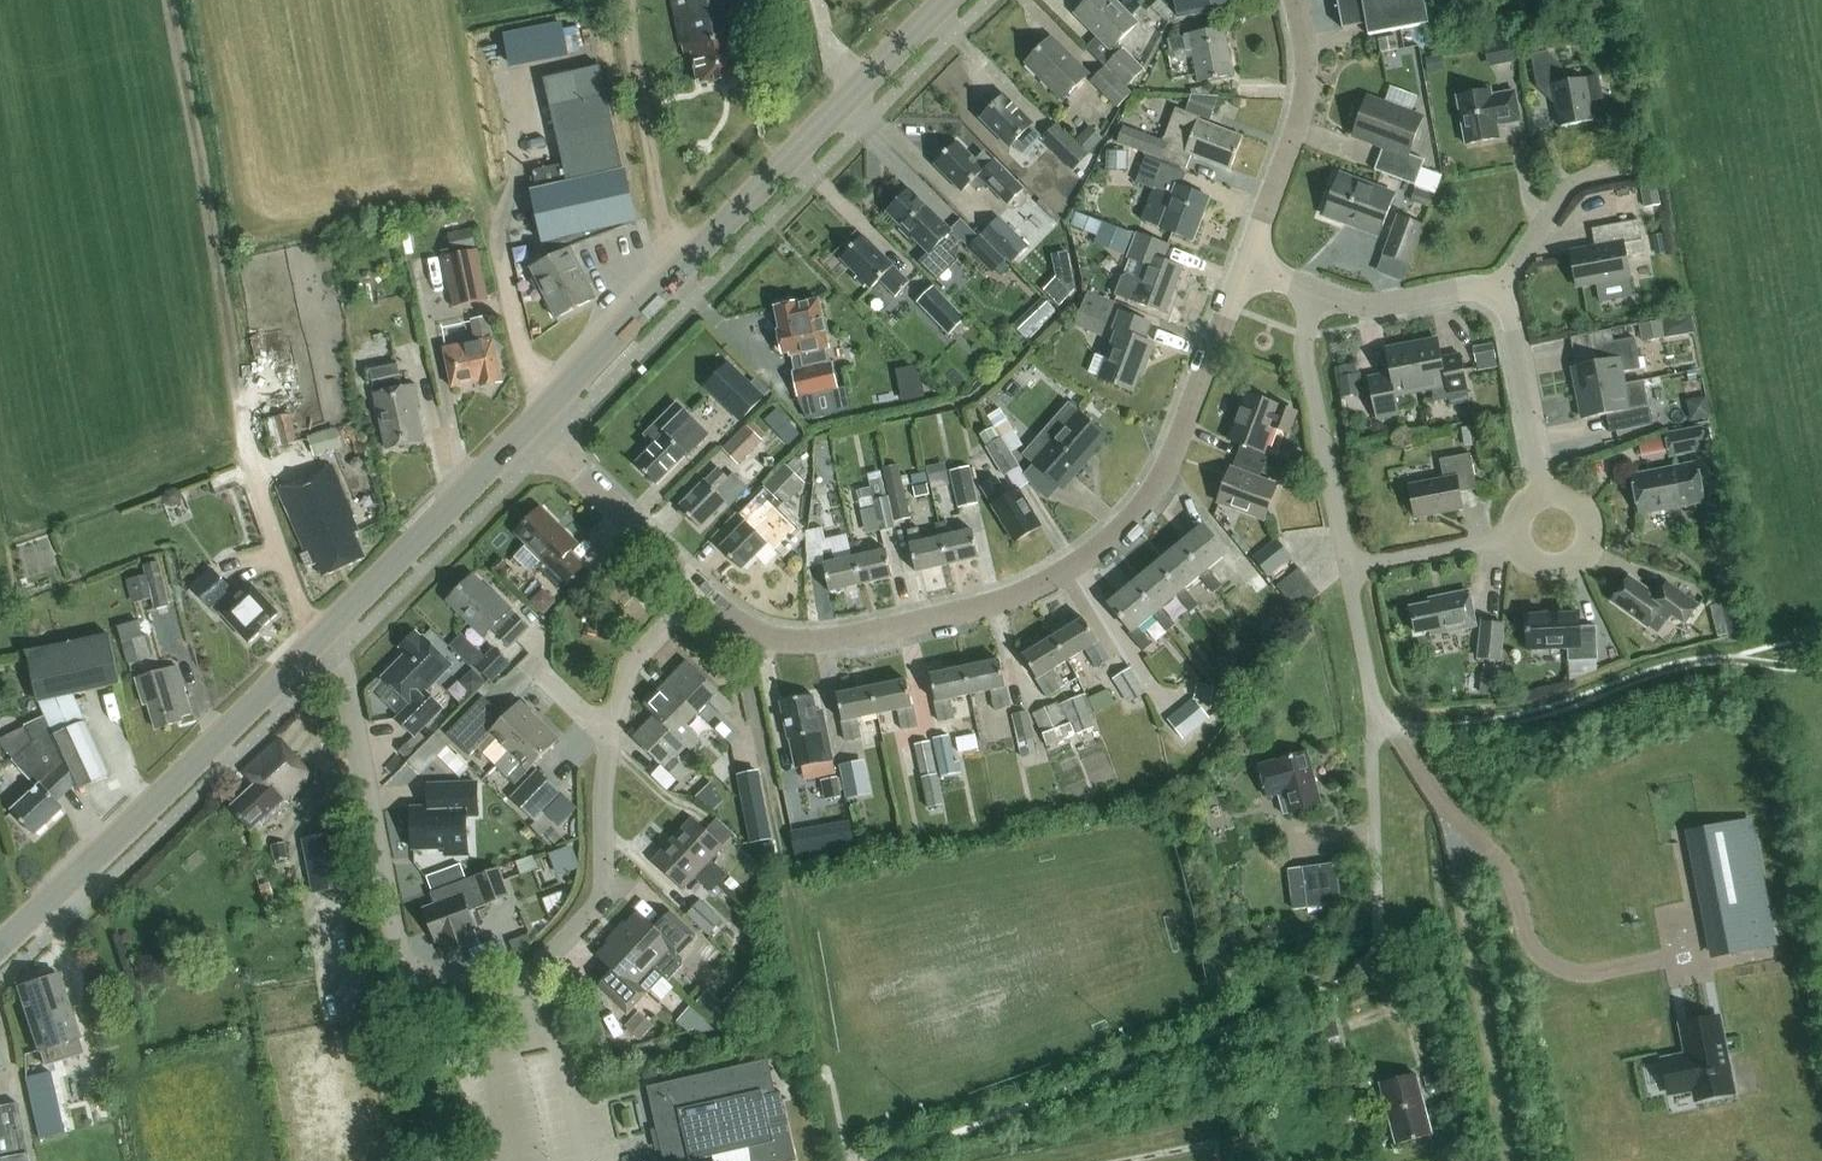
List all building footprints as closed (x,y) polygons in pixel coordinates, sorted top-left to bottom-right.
[(758,63),(755,45),(744,47),(740,26),(746,25),(741,0),(671,0),(680,47),(684,46),(686,55),(692,53),(698,85),(746,76),(744,66),(758,63)] [(1144,70),(1123,48),(1122,49),(1116,43),(1137,23),(1113,0),(1088,0),(1074,14),(1116,56),(1106,66),(1127,87),(1144,70)] [(1165,21),(1173,13),(1160,0),(1157,0),(1150,7),(1165,21)] [(1178,17),(1228,8),(1226,0),(1174,0),(1178,17)] [(1429,24),(1424,0),(1341,0),(1346,27),(1366,24),(1368,35),(1429,24)] [(518,63),(581,56),(578,21),(514,28),(518,63)] [(1198,81),(1232,75),(1224,29),(1183,36),(1185,51),(1193,50),(1198,81)] [(1380,52),(1398,49),(1396,36),(1378,39),(1380,52)] [(1062,101),(1089,75),(1051,37),(1025,63),(1062,101)] [(1484,44),(1488,67),(1516,61),(1511,39),(1484,44)] [(1592,121),(1589,102),(1603,99),(1599,78),(1585,80),(1584,78),(1565,81),(1562,67),(1547,51),(1530,54),(1537,87),(1553,84),(1561,127),(1592,121)] [(1428,72),(1445,69),(1442,54),(1425,57),(1428,72)] [(1115,108),(1131,92),(1105,66),(1090,82),(1115,108)] [(544,81),(563,164),(531,172),(535,191),(529,192),(541,245),(543,244),(545,260),(530,267),(534,275),(532,282),(535,288),(541,290),(556,319),(595,299),(570,248),(568,237),(637,222),(625,170),(624,171),(601,68),(544,81)] [(1505,124),(1521,121),(1515,91),(1491,95),(1490,90),(1457,97),(1466,144),(1499,138),(1497,124),(1505,123),(1505,124)] [(1022,154),(1039,136),(1030,127),(1033,124),(1003,95),(980,119),(1009,148),(1012,144),(1022,154)] [(1415,185),(1424,160),(1409,154),(1422,118),(1367,98),(1353,135),(1383,146),(1374,170),(1415,185)] [(1175,108),(1163,141),(1117,124),(1110,140),(1186,169),(1192,156),(1230,170),(1243,138),(1199,121),(1201,117),(1175,108)] [(1088,153),(1075,140),(1056,122),(1040,139),(1072,170),(1088,153)] [(1075,140),(1088,153),(1103,138),(1090,125),(1075,140)] [(994,160),(993,160),(983,151),(975,160),(957,142),(934,165),(962,193),(970,184),(974,188),(983,189),(987,185),(1007,205),(1023,189),(994,160)] [(1127,171),(1128,151),(1106,150),(1105,170),(1127,171)] [(1135,182),(1152,188),(1141,218),(1160,226),(1159,228),(1193,241),(1210,198),(1181,187),(1187,174),(1145,157),(1135,182)] [(1379,235),(1394,195),(1339,174),(1324,214),(1379,235)] [(1640,188),(1644,207),(1660,204),(1656,184),(1640,188)] [(1415,188),(1410,200),(1430,207),(1434,195),(1415,188)] [(963,242),(939,219),(909,189),(886,212),(902,228),(900,230),(910,241),(913,239),(929,255),(919,264),(939,284),(960,262),(952,254),(963,242)] [(1397,214),(1383,254),(1411,264),(1425,224),(1397,214)] [(980,234),(1011,264),(1028,246),(998,216),(980,234)] [(1626,257),(1644,254),(1638,220),(1592,229),(1595,248),(1574,252),(1581,286),(1630,276),(1626,257)] [(1131,234),(1128,233),(1103,223),(1095,244),(1123,255),(1131,234)] [(1114,294),(1132,301),(1165,314),(1182,268),(1163,260),(1169,246),(1137,234),(1128,258),(1146,265),(1140,279),(1127,274),(1121,276),(1114,294)] [(967,248),(992,274),(995,270),(1013,287),(1023,278),(980,235),(967,248)] [(895,296),(909,283),(893,267),(894,266),(863,236),(840,259),(857,276),(854,278),(865,289),(867,286),(871,289),(879,281),(895,296)] [(478,248),(442,256),(453,307),(488,299),(478,248)] [(1069,293),(1084,290),(1081,273),(1066,276),(1069,293)] [(916,301),(948,334),(953,330),(957,334),(965,327),(961,323),(966,318),(933,285),(916,301)] [(1102,336),(1115,302),(1086,291),(1073,325),(1102,336)] [(777,350),(782,353),(783,354),(789,353),(790,358),(792,357),(795,371),(793,372),(799,402),(819,398),(818,393),(838,389),(832,363),(829,364),(826,350),(829,349),(818,300),(800,304),(799,302),(775,308),(780,329),(777,330),(778,334),(775,339),(777,350)] [(1116,332),(1106,358),(1095,354),(1088,372),(1099,376),(1098,379),(1133,392),(1140,374),(1142,375),(1154,344),(1144,340),(1150,323),(1119,312),(1112,331),(1116,332)] [(492,338),(488,317),(472,321),(476,342),(443,349),(452,389),(480,383),(481,387),(502,382),(493,338),(492,338)] [(1665,337),(1662,320),(1639,324),(1642,341),(1665,337)] [(1573,367),(1578,393),(1622,385),(1620,372),(1640,369),(1638,353),(1634,338),(1595,346),(1598,362),(1573,367)] [(1438,340),(1412,345),(1420,389),(1431,387),(1433,400),(1448,397),(1450,406),(1470,402),(1460,354),(1441,358),(1438,340)] [(1493,343),(1473,347),(1476,363),(1496,359),(1493,343)] [(1420,389),(1412,345),(1386,351),(1390,374),(1368,378),(1376,419),(1398,415),(1397,407),(1411,405),(1408,392),(1420,389)] [(704,387),(741,422),(765,396),(728,361),(704,387)] [(386,449),(424,441),(417,409),(420,409),(415,384),(402,387),(397,364),(369,370),(374,393),(374,394),(386,449)] [(1338,367),(1343,397),(1360,394),(1355,364),(1338,367)] [(1622,385),(1578,393),(1584,419),(1606,415),(1609,433),(1652,424),(1646,392),(1625,397),(1622,385)] [(1241,445),(1237,456),(1264,466),(1269,453),(1264,451),(1273,427),(1289,433),(1297,412),(1245,393),(1228,440),(1241,445)] [(1687,400),(1692,425),(1709,421),(1704,397),(1687,400)] [(645,435),(655,445),(635,464),(656,485),(685,455),(687,457),(708,435),(677,404),(645,435)] [(1000,408),(987,416),(1018,467),(1019,466),(1010,452),(1022,445),(1000,408)] [(1092,452),(1105,437),(1077,412),(1054,438),(1044,430),(1023,453),(1063,489),(1094,454),(1092,452)] [(296,441),(290,413),(265,419),(271,447),(296,441)] [(1003,476),(1018,467),(987,416),(986,416),(993,426),(979,435),(986,445),(985,446),(1003,476)] [(746,424),(722,448),(738,465),(762,440),(746,424)] [(1461,427),(1465,447),(1484,444),(1480,424),(1461,427)] [(1664,432),(1669,456),(1707,449),(1702,425),(1664,432)] [(342,447),(336,428),(308,437),(315,456),(342,447)] [(1460,493),(1477,490),(1470,454),(1439,459),(1443,480),(1408,486),(1414,518),(1463,508),(1460,493)] [(1260,479),(1264,466),(1237,456),(1233,468),(1230,467),(1217,503),(1263,521),(1277,485),(1260,479)] [(793,459),(787,466),(785,463),(763,485),(783,505),(805,483),(796,474),(802,468),(793,459)] [(926,466),(931,489),(950,484),(945,462),(926,466)] [(1698,463),(1684,466),(1632,476),(1640,514),(1705,501),(1698,463)] [(909,517),(897,465),(881,469),(893,521),(909,517)] [(949,470),(958,507),(978,502),(969,465),(949,470)] [(323,577),(365,558),(355,535),(359,533),(352,518),(354,517),(332,467),(278,490),(306,552),(301,555),(307,568),(317,564),(323,577)] [(728,506),(746,488),(733,475),(728,479),(718,469),(706,481),(705,480),(678,507),(700,529),(725,503),(728,506)] [(872,497),(880,530),(894,527),(880,470),(867,473),(870,486),(859,489),(862,499),(872,497)] [(1014,543),(1041,526),(1019,490),(1008,497),(996,479),(981,488),(992,506),(1014,543)] [(766,515),(759,508),(746,521),(745,521),(718,548),(741,571),(756,556),(766,565),(777,554),(775,553),(797,531),(773,507),(766,515)] [(560,590),(582,567),(568,553),(576,545),(539,508),(514,533),(551,570),(545,575),(560,590)] [(946,522),(938,523),(941,535),(948,565),(979,558),(973,530),(949,535),(946,522)] [(1175,548),(1200,578),(1213,594),(1222,586),(1208,570),(1227,554),(1203,525),(1175,548)] [(948,565),(941,535),(920,540),(917,528),(907,531),(916,572),(948,565)] [(1276,539),(1253,557),(1268,576),(1291,558),(1276,539)] [(852,558),(858,586),(893,578),(886,550),(862,555),(859,542),(848,544),(852,558)] [(858,586),(852,558),(835,562),(832,548),(821,550),(830,592),(858,586)] [(1152,567),(1176,597),(1190,613),(1195,609),(1200,615),(1199,615),(1222,642),(1229,636),(1206,609),(1203,612),(1199,606),(1185,590),(1200,578),(1175,548),(1152,567)] [(169,607),(158,562),(144,566),(155,610),(169,607)] [(1128,587),(1153,616),(1166,633),(1175,625),(1162,609),(1176,597),(1152,567),(1128,587)] [(1299,568),(1277,586),(1297,611),(1320,594),(1299,568)] [(252,585),(238,597),(212,570),(192,588),(219,617),(222,615),(248,642),(249,641),(251,642),(258,635),(258,633),(279,613),(252,585)] [(509,648),(528,629),(510,611),(510,610),(494,594),(492,597),(472,576),(446,602),(483,638),(491,630),(509,648)] [(1667,583),(1657,597),(1629,577),(1611,601),(1647,627),(1657,613),(1667,621),(1671,615),(1685,625),(1698,606),(1667,583)] [(1153,616),(1128,587),(1108,604),(1131,632),(1128,634),(1143,652),(1152,645),(1138,628),(1153,616)] [(1431,635),(1475,626),(1468,592),(1430,599),(1430,604),(1411,608),(1416,633),(1430,630),(1431,635)] [(1743,625),(1737,600),(1721,604),(1728,629),(1743,625)] [(1568,662),(1597,660),(1596,626),(1579,627),(1579,612),(1525,614),(1527,649),(1567,647),(1568,662)] [(1053,637),(1068,661),(1086,650),(1097,667),(1108,660),(1084,619),(1053,637)] [(1481,620),(1477,658),(1501,661),(1505,622),(1481,620)] [(118,630),(128,663),(149,657),(139,623),(118,630)] [(38,701),(45,717),(25,726),(33,742),(13,760),(38,787),(12,812),(34,836),(64,808),(58,802),(73,787),(75,791),(109,776),(73,695),(120,685),(109,634),(27,652),(38,701)] [(424,693),(450,666),(421,638),(420,639),(415,634),(399,649),(405,655),(382,678),(409,705),(396,719),(413,737),(440,709),(424,693)] [(1058,667),(1068,661),(1053,637),(1023,656),(1048,697),(1068,684),(1058,667)] [(511,665),(494,648),(476,666),(492,683),(511,665)] [(1209,661),(1233,689),(1245,679),(1222,650),(1209,661)] [(965,667),(971,695),(992,691),(996,710),(1009,707),(1000,660),(965,667)] [(687,661),(665,683),(697,715),(709,703),(724,717),(734,707),(687,661)] [(181,717),(191,714),(176,666),(136,679),(144,706),(149,704),(156,730),(183,722),(181,717)] [(971,695),(965,667),(930,675),(940,722),(954,720),(950,700),(971,695)] [(1112,679),(1127,703),(1145,692),(1130,667),(1112,679)] [(472,669),(459,683),(473,696),(486,683),(472,669)] [(1492,672),(1491,692),(1505,692),(1506,672),(1492,672)] [(872,687),(878,715),(900,710),(904,730),(917,727),(907,680),(872,687)] [(686,727),(697,715),(665,683),(643,706),(654,716),(687,748),(691,752),(701,741),(686,727)] [(1215,687),(1197,683),(1194,699),(1211,702),(1215,687)] [(878,715),(872,687),(837,695),(847,742),(861,739),(856,719),(878,715)] [(1032,714),(1047,747),(1094,725),(1090,714),(1093,713),(1084,693),(1058,705),(1057,702),(1032,714)] [(822,711),(817,712),(813,695),(780,702),(788,741),(789,740),(795,769),(832,761),(822,711)] [(1183,740),(1209,718),(1193,698),(1166,720),(1183,740)] [(497,742),(508,753),(538,722),(519,703),(503,719),(482,699),(446,736),(468,758),(475,750),(482,757),(497,742)] [(1012,715),(1021,758),(1036,754),(1027,711),(1012,715)] [(676,759),(687,748),(654,716),(632,738),(680,784),(690,773),(676,759)] [(557,740),(538,722),(508,753),(494,767),(513,786),(557,740)] [(966,750),(987,746),(984,731),(963,735),(966,750)] [(948,735),(933,738),(941,777),(961,773),(959,761),(954,762),(948,735)] [(287,803),(314,779),(277,738),(242,770),(255,785),(230,808),(251,830),(260,822),(264,826),(288,804),(287,803)] [(943,804),(930,741),(914,744),(927,807),(943,804)] [(405,758),(414,749),(407,742),(398,751),(405,758)] [(1307,752),(1275,761),(1258,765),(1267,798),(1278,795),(1284,815),(1321,804),(1307,752)] [(839,765),(845,800),(866,796),(859,761),(839,765)] [(559,790),(538,770),(510,798),(532,819),(559,790)] [(759,773),(737,777),(750,844),(772,840),(759,773)] [(820,781),(824,800),(841,797),(837,777),(820,781)] [(718,780),(705,795),(721,809),(734,794),(718,780)] [(465,817),(477,816),(475,784),(427,786),(428,809),(410,809),(411,850),(445,849),(445,856),(466,855),(465,817)] [(789,788),(797,828),(815,825),(807,784),(789,788)] [(323,835),(301,839),(312,893),(350,885),(339,831),(346,830),(339,791),(315,796),(323,835)] [(671,840),(718,885),(726,876),(709,861),(722,847),(691,818),(671,840)] [(1772,945),(1748,822),(1691,833),(1709,921),(1732,916),(1739,951),(1772,945)] [(561,837),(551,827),(544,834),(554,845),(561,837)] [(718,885),(671,840),(651,862),(681,891),(694,877),(711,893),(718,885)] [(270,845),(274,861),(288,858),(284,842),(270,845)] [(566,872),(588,868),(583,844),(561,848),(566,872)] [(534,854),(516,860),(520,874),(538,868),(534,854)] [(1290,869),(1296,908),(1344,901),(1339,862),(1290,869)] [(469,929),(474,927),(468,911),(509,896),(499,867),(430,893),(435,907),(423,912),(434,942),(439,940),(445,956),(475,944),(469,929)] [(730,891),(737,883),(729,876),(722,883),(730,891)] [(722,919),(700,899),(685,916),(707,935),(722,919)] [(669,914),(655,929),(637,913),(616,934),(665,980),(682,962),(676,956),(694,936),(669,914)] [(1276,929),(1275,923),(1271,920),(1265,921),(1261,926),(1262,932),(1267,935),(1273,934),(1276,929)] [(665,980),(616,934),(596,956),(613,972),(598,988),(626,1014),(661,977),(665,981),(665,980)] [(746,970),(756,960),(744,949),(734,958),(746,970)] [(37,1050),(39,1049),(44,1066),(81,1054),(76,1038),(79,1037),(58,974),(16,988),(37,1050)] [(702,1017),(692,1008),(681,1021),(690,1030),(702,1017)] [(638,1012),(625,1026),(639,1040),(653,1026),(638,1012)] [(1719,1018),(1681,1026),(1687,1056),(1663,1060),(1670,1094),(1694,1089),(1696,1100),(1733,1093),(1719,1018)] [(749,1149),(752,1160),(796,1160),(780,1095),(775,1096),(767,1060),(646,1088),(662,1160),(695,1160),(749,1149)] [(27,1076),(31,1096),(37,1095),(46,1137),(65,1132),(52,1071),(27,1076)] [(1397,1143),(1432,1133),(1415,1074),(1380,1083),(1397,1143)] [(17,1103),(0,1106),(0,1158),(27,1153),(17,1103)] [(0,1158),(0,1160),(28,1160),(27,1153),(0,1158)]
